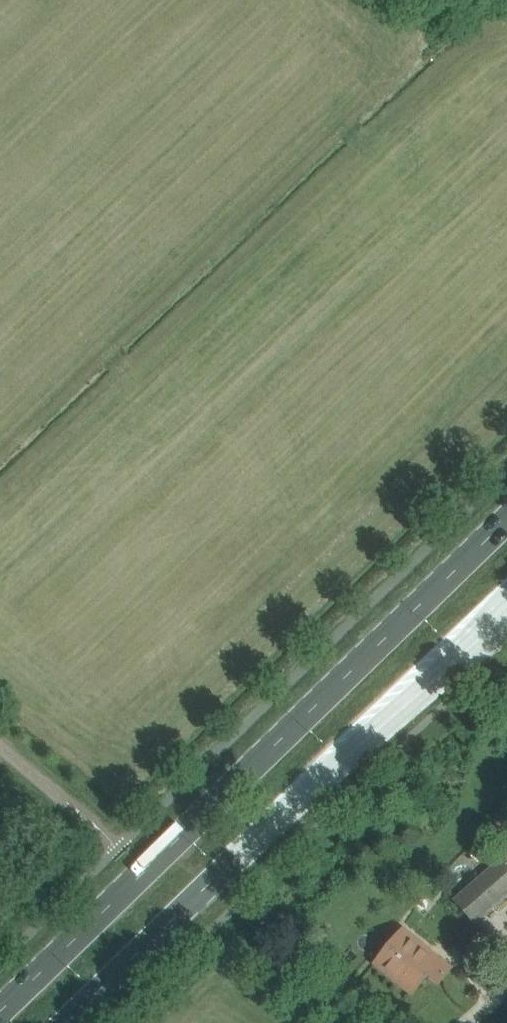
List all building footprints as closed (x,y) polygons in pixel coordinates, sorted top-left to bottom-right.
[(496,861),(451,900),(472,925),(506,895),(506,874),(496,861)] [(450,969),(418,942),(403,930),(374,965),(412,995),(427,976),(437,984),(450,969)]
